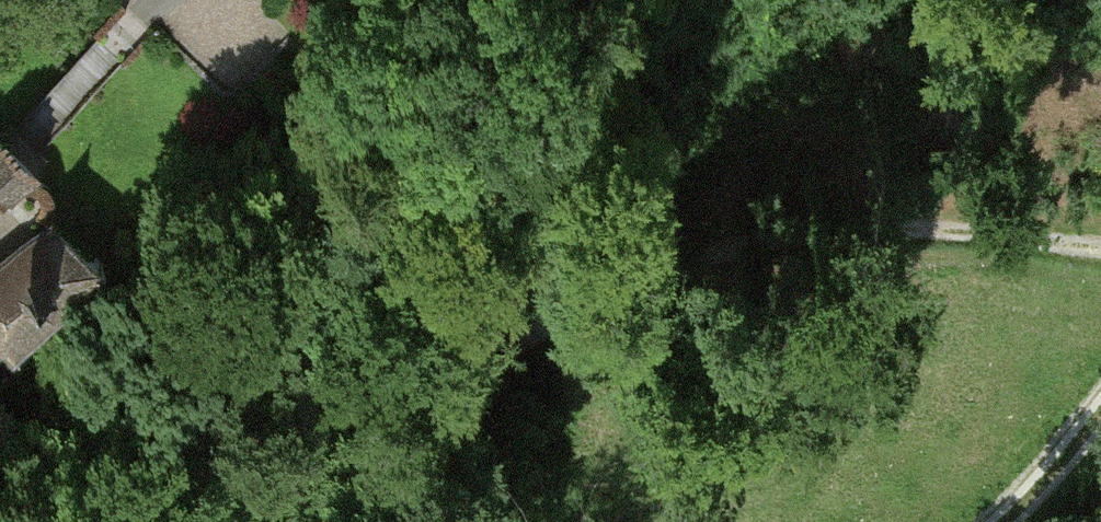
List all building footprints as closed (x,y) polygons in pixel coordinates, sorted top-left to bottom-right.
[(7,130),(0,138),(0,187),(8,194),(28,176),(42,162),(24,146),(7,130)] [(12,339),(95,271),(53,218),(0,261),(0,324),(12,339)]
